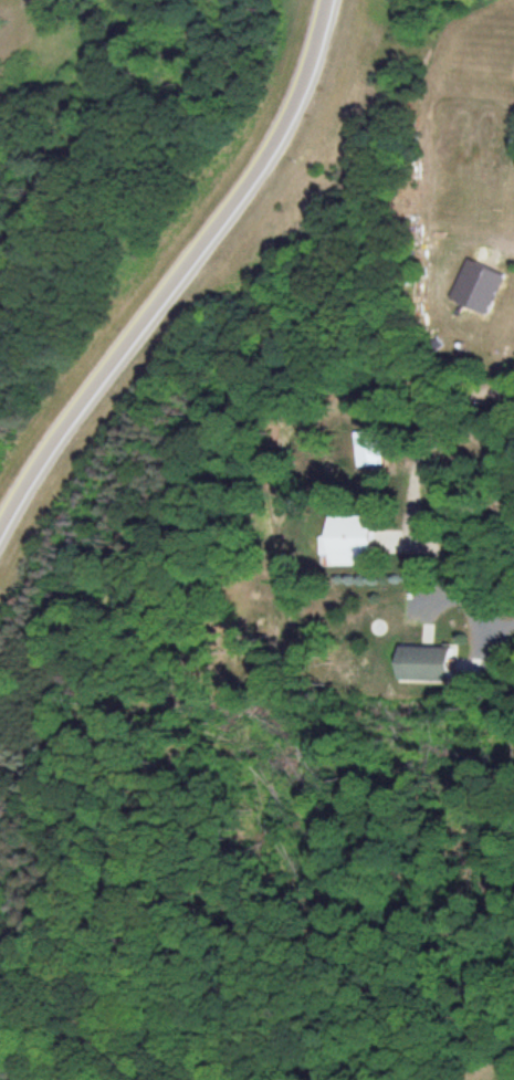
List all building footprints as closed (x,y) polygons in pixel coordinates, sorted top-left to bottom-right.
[(356,433),(357,465),(382,464),(381,432),(356,433)] [(331,518),(331,567),(376,567),(376,518),(331,518)] [(456,646),(431,646),(431,630),(423,629),(422,646),(398,646),(397,685),(455,686),(456,646)]
